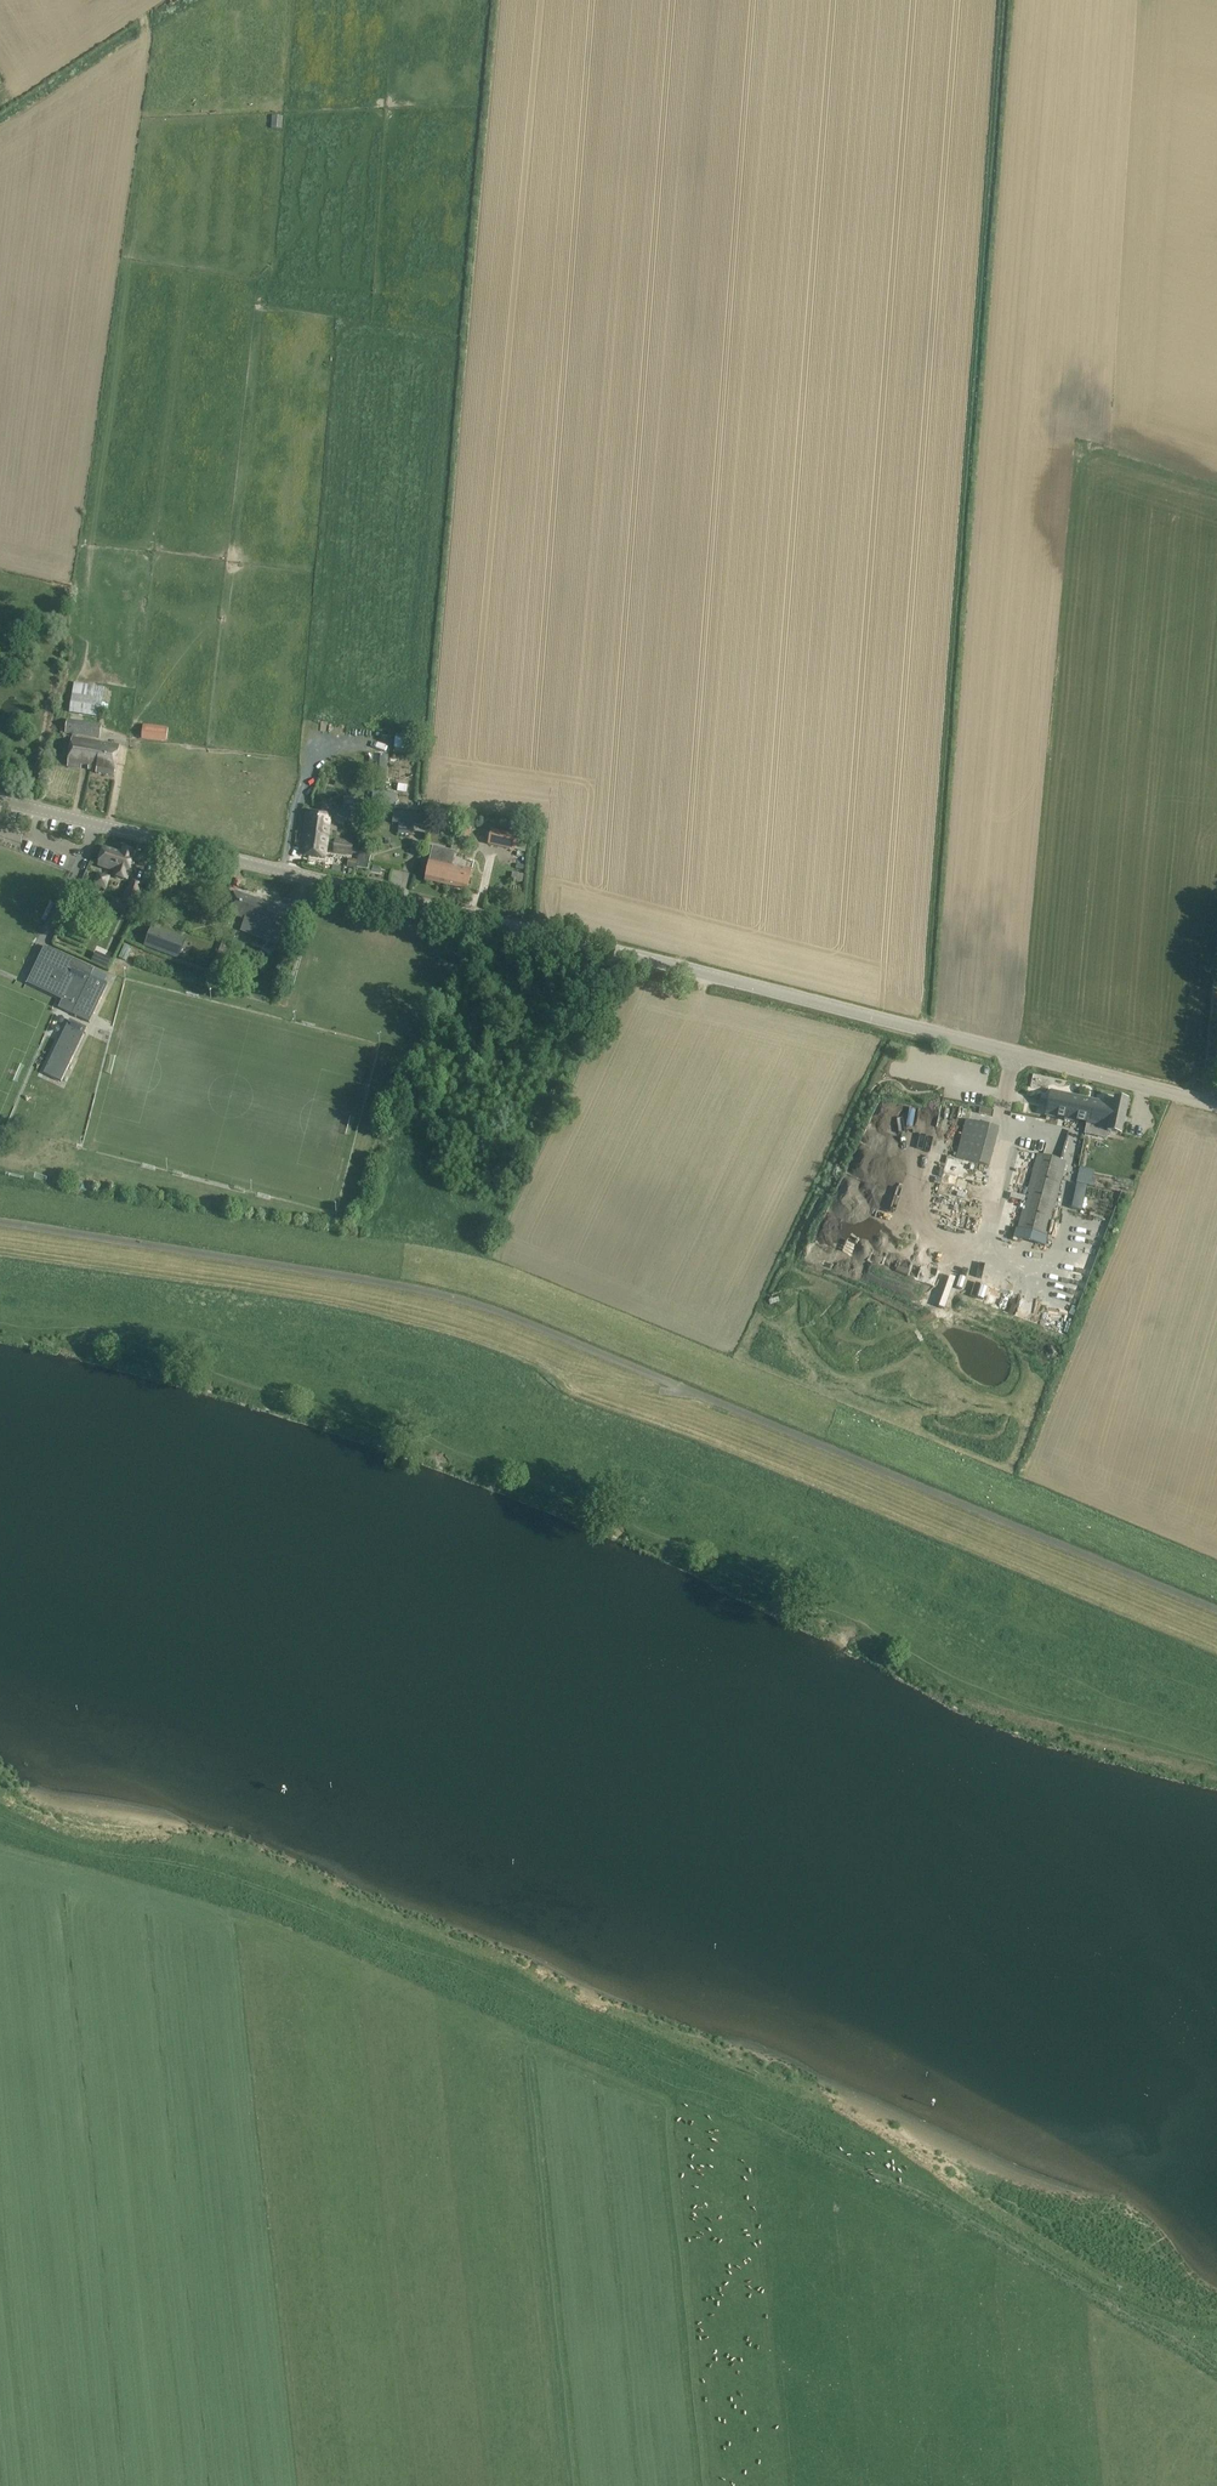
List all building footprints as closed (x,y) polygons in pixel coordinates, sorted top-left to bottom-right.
[(270,115),(269,127),(281,128),(281,116),(270,115)] [(102,699),(72,695),(69,713),(99,718),(102,699)] [(101,726),(67,720),(65,733),(99,738),(101,726)] [(168,728),(143,725),(141,740),(166,743),(168,728)] [(380,746),(392,747),(391,752),(402,753),(404,736),(382,734),(380,746)] [(119,745),(71,737),(66,765),(95,770),(96,773),(114,777),(119,745)] [(379,757),(377,779),(385,780),(387,758),(379,757)] [(385,793),(373,791),(370,804),(382,806),(385,793)] [(366,803),(346,799),(343,815),(364,819),(366,803)] [(392,823),(399,824),(398,834),(411,835),(414,825),(417,815),(417,814),(393,812),(392,823)] [(301,834),(326,838),(330,817),(305,813),(301,834)] [(511,834),(491,830),(488,846),(507,850),(511,834)] [(326,838),(301,834),(298,856),(323,860),(326,838)] [(352,844),(334,841),(332,853),(350,855),(352,844)] [(121,854),(104,849),(98,866),(116,871),(114,876),(127,880),(135,854),(123,850),(121,854)] [(372,851),(360,849),(356,869),(367,871),(372,851)] [(424,881),(445,886),(450,866),(446,865),(448,856),(432,852),(424,881)] [(450,866),(445,886),(466,892),(471,871),(450,866)] [(146,883),(131,878),(123,901),(138,906),(146,883)] [(288,913),(237,893),(229,914),(244,920),(240,931),(276,945),(288,913)] [(178,959),(185,940),(151,928),(144,946),(178,959)] [(94,970),(48,947),(39,966),(37,965),(34,971),(38,972),(34,981),(66,996),(60,1008),(90,1023),(90,1022),(88,1021),(91,1013),(94,1014),(108,985),(91,977),(94,970)] [(95,952),(91,962),(108,969),(112,960),(95,952)] [(87,1028),(69,1020),(44,1074),(61,1082),(87,1028)] [(1112,1104),(1055,1092),(1050,1116),(1107,1128),(1106,1133),(1121,1136),(1128,1102),(1113,1099),(1112,1104)] [(958,1156),(988,1164),(998,1126),(968,1118),(958,1156)] [(1067,1163),(1037,1154),(1017,1230),(1047,1238),(1067,1163)] [(1077,1184),(1071,1209),(1082,1211),(1087,1186),(1077,1184)]
